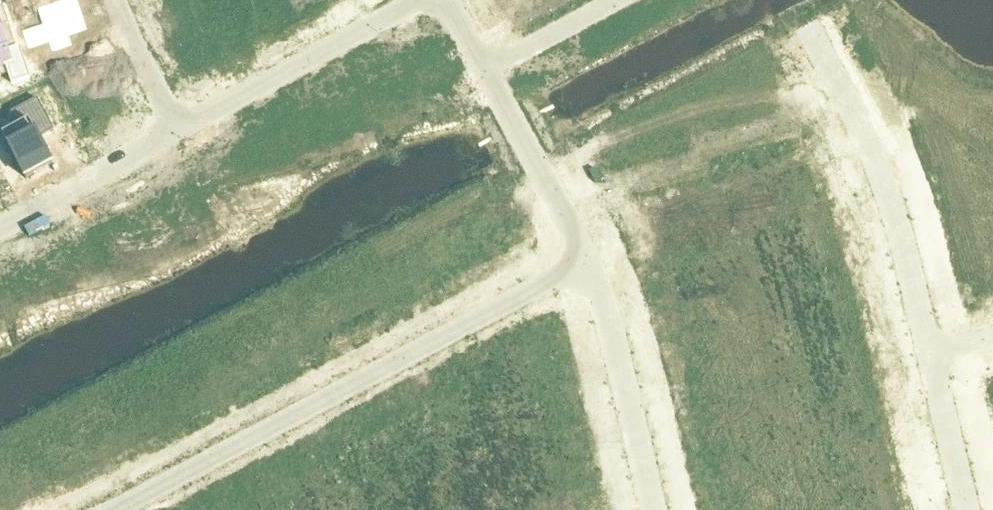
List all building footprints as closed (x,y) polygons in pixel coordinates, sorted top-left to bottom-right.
[(77,0),(67,0),(37,10),(43,26),(22,33),(28,51),(49,44),(52,54),(72,47),(68,38),(87,31),(77,0)] [(514,13),(533,2),(532,0),(507,0),(514,13)] [(5,68),(12,88),(32,81),(21,48),(8,52),(0,29),(0,70),(5,68)] [(19,130),(4,139),(27,181),(53,167),(39,141),(55,133),(38,101),(11,116),(19,130)] [(819,156),(797,161),(806,200),(828,195),(819,156)] [(651,213),(629,219),(639,257),(661,252),(651,213)] [(824,239),(816,241),(818,251),(826,249),(824,239)] [(816,241),(808,242),(810,253),(818,251),(816,241)] [(782,249),(774,251),(776,261),(784,259),(782,249)] [(774,251),(766,253),(768,263),(776,261),(774,251)] [(812,278),(796,282),(798,290),(849,278),(844,257),(809,265),(812,278)] [(757,272),(749,274),(751,285),(759,283),(757,272)] [(721,281),(712,283),(715,293),(723,291),(721,281)] [(712,283),(704,285),(707,295),(715,293),(712,283)] [(771,287),(761,290),(763,298),(773,296),(771,287)] [(679,291),(670,293),(673,303),(681,301),(679,291)] [(670,293),(662,295),(665,305),(673,303),(670,293)] [(773,296),(763,298),(765,306),(775,304),(773,296)] [(704,308),(669,316),(674,337),(725,325),(723,317),(708,321),(704,308)] [(758,308),(748,311),(750,319),(760,316),(758,308)] [(760,316),(750,319),(752,327),(762,325),(760,316)] [(781,327),(770,330),(772,338),(783,335),(781,327)] [(783,335),(772,338),(774,346),(785,344),(783,335)] [(768,348),(757,350),(759,359),(770,356),(768,348)] [(770,356),(759,359),(761,367),(772,364),(770,356)] [(790,367),(780,369),(782,377),(792,375),(790,367)] [(792,375),(782,377),(784,386),(794,383),(792,375)] [(843,407),(827,411),(829,419),(879,407),(874,386),(839,394),(843,407)] [(777,388),(767,390),(769,398),(779,396),(777,388)] [(779,396),(769,398),(771,406),(781,404),(779,396)] [(744,404),(693,416),(698,437),(733,429),(730,416),(746,412),(744,404)] [(879,407),(829,419),(831,427),(846,423),(849,435),(884,427),(879,407)] [(802,417),(792,419),(794,427),(804,425),(802,417)] [(804,425),(794,427),(796,435),(806,433),(804,425)] [(852,447),(836,451),(838,459),(889,447),(884,427),(849,435),(852,447)] [(735,437),(700,445),(705,466),(756,454),(754,446),(738,450),(735,437)] [(789,437),(779,440),(781,448),(791,446),(789,437)] [(889,447),(838,459),(840,466),(856,463),(859,475),(894,466),(889,447)] [(756,454),(705,466),(710,486),(745,478),(742,466),(758,462),(756,454)] [(812,456),(801,459),(803,467),(814,465),(812,456)] [(794,457),(783,460),(785,468),(796,465),(794,457)] [(796,465),(785,468),(787,476),(798,474),(796,465)] [(814,465),(803,467),(805,475),(816,473),(814,465)] [(745,478),(710,486),(715,506),(765,494),(763,486),(748,490),(745,478)] [(848,498),(850,506),(865,502),(867,509),(892,509),(903,507),(898,486),(848,498)] [(715,506),(716,509),(753,509),(752,505),(767,501),(765,494),(715,506)] [(821,496),(811,499),(813,507),(823,504),(821,496)] [(803,497),(793,499),(795,508),(805,505),(803,497)]
